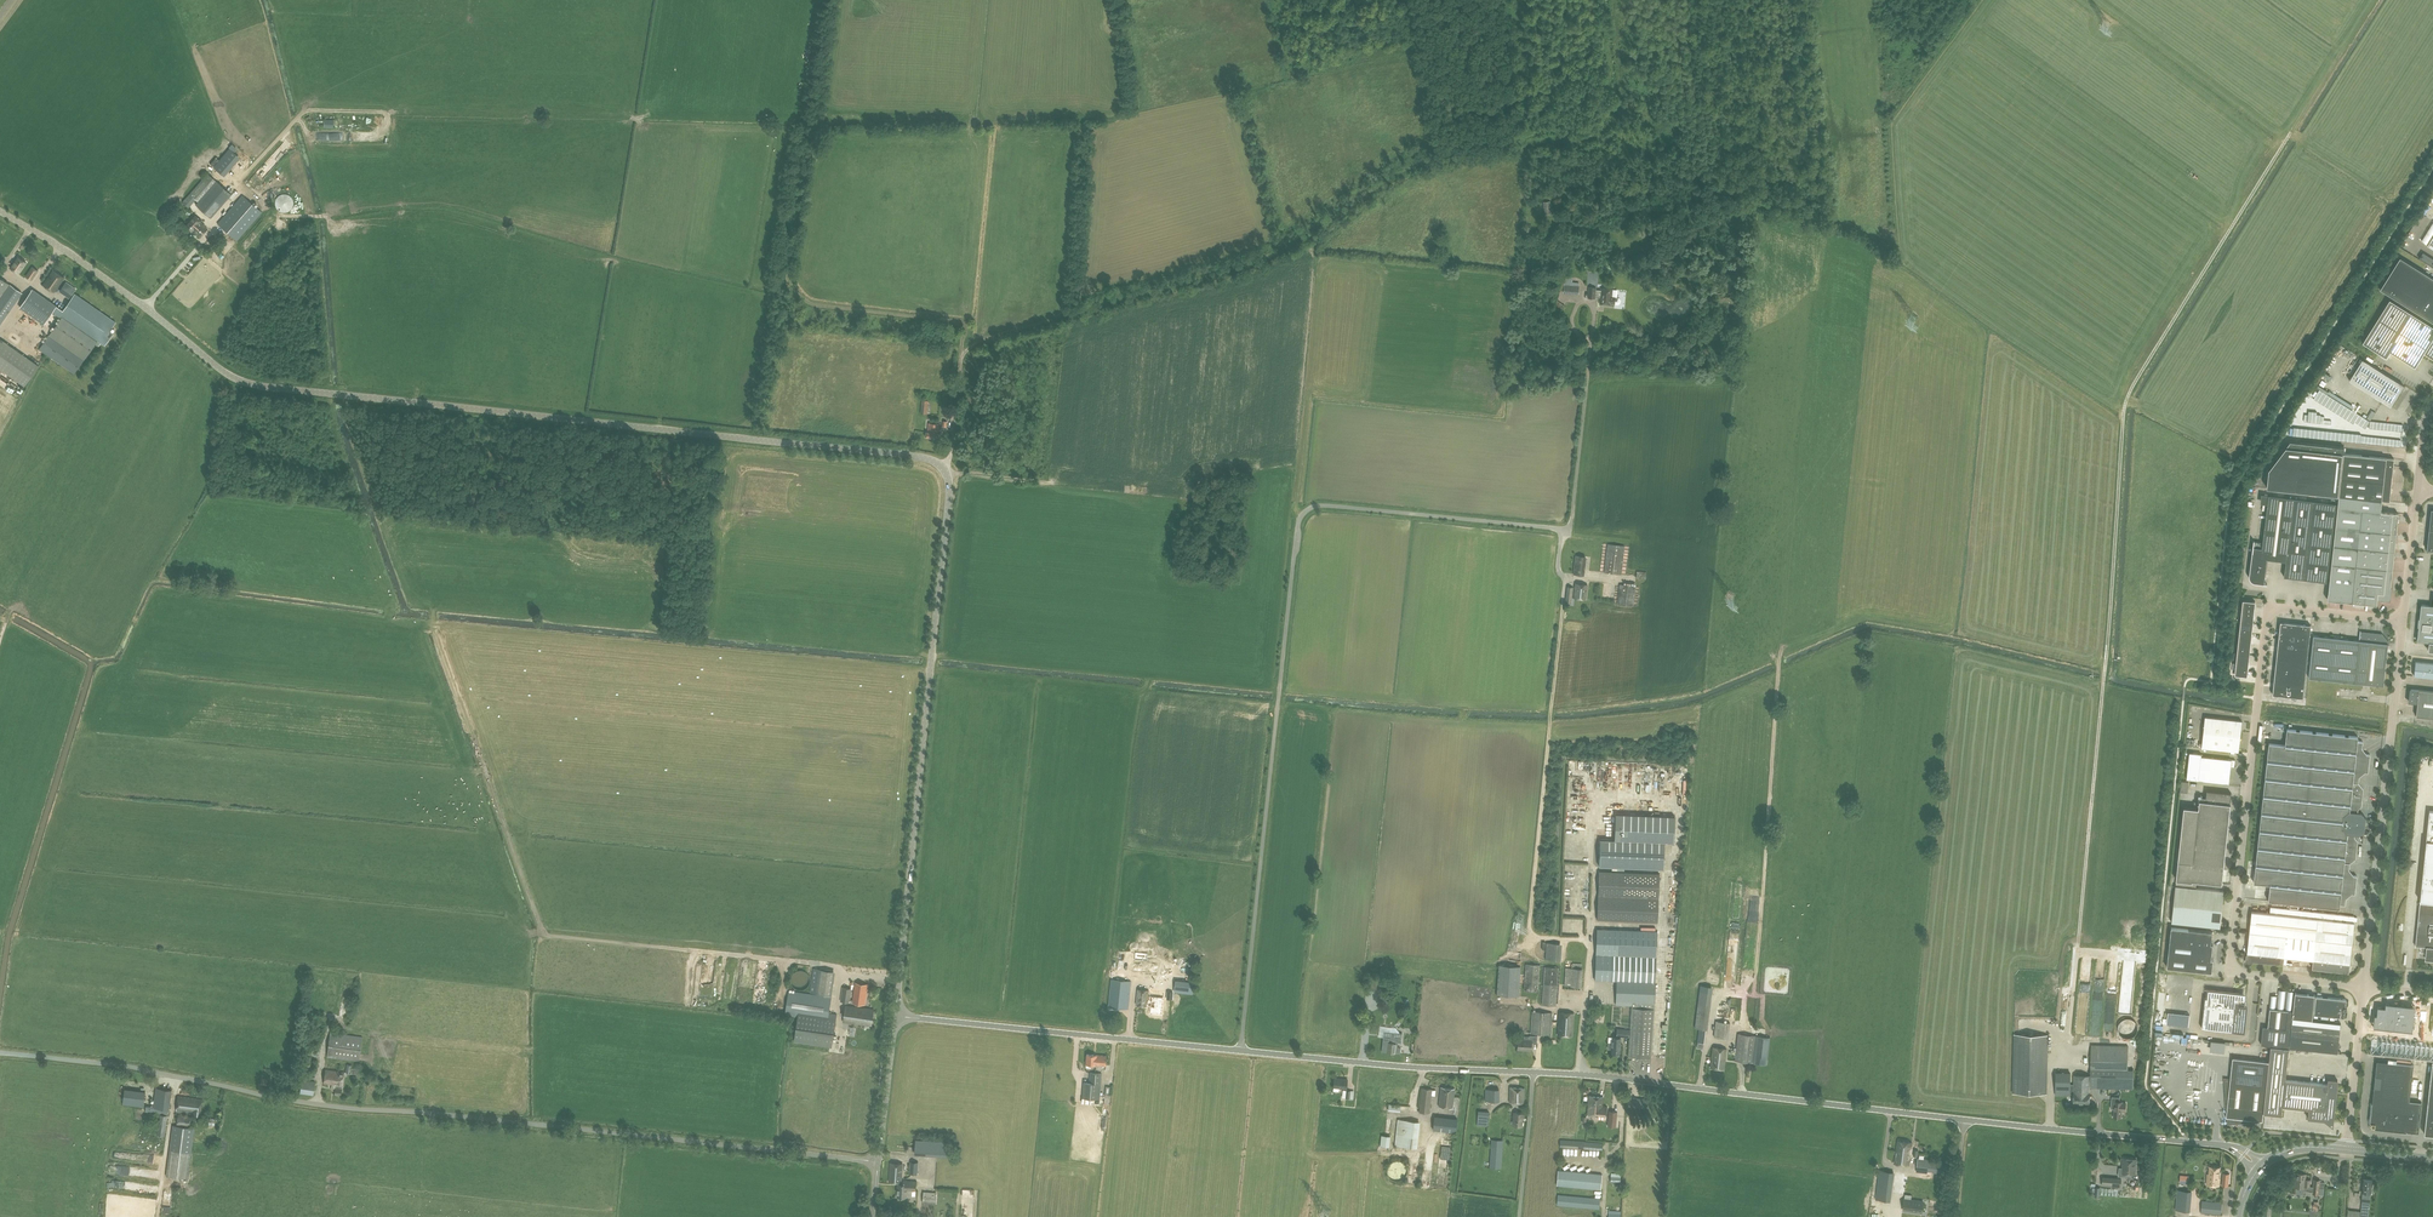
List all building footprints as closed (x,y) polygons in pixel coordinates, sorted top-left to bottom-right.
[(323,128),(329,128),(333,128),(334,120),(324,119),(323,128)] [(269,158),(272,162),(288,148),(284,144),(269,158)] [(216,169),(225,178),(238,164),(229,155),(216,169)] [(195,199),(198,201),(216,181),(208,173),(189,194),(195,199)] [(196,205),(211,218),(231,194),(216,181),(198,201),(196,205)] [(275,204),(276,206),(276,208),(278,209),(279,211),(281,212),(283,212),(285,212),(287,211),(289,210),(291,209),(292,207),(293,205),(293,203),(293,201),(292,199),(291,198),(290,196),(288,195),(286,194),(284,194),(282,194),(280,195),(278,196),(277,198),(276,200),(275,202),(275,204)] [(217,224),(237,241),(262,212),(242,195),(217,224)] [(1550,201),(1543,202),(1544,215),(1551,214),(1550,201)] [(185,226),(191,232),(192,231),(200,237),(207,229),(204,226),(205,225),(200,222),(201,220),(195,215),(185,226)] [(2423,252),(2419,258),(2432,267),(2432,258),(2423,252)] [(10,267),(19,273),(26,262),(18,256),(10,267)] [(2401,258),(2381,290),(2432,322),(2432,278),(2401,258)] [(32,266),(25,276),(31,280),(38,270),(32,266)] [(43,284),(54,292),(64,277),(53,269),(43,284)] [(9,284),(0,278),(0,296),(9,284)] [(66,282),(60,291),(70,298),(76,290),(66,282)] [(22,293),(10,285),(0,299),(0,325),(22,293)] [(1564,286),(1564,291),(1563,293),(1578,294),(1579,286),(1564,285),(1564,286)] [(1596,288),(1589,287),(1588,290),(1588,298),(1595,299),(1595,297),(1600,297),(1599,302),(1614,304),(1618,305),(1620,303),(1620,300),(1619,297),(1615,297),(1612,297),(1613,290),(1601,288),(1601,290),(1596,290),(1596,288)] [(20,307),(43,324),(52,312),(54,314),(53,316),(54,316),(56,314),(61,318),(39,349),(74,374),(97,341),(104,346),(113,333),(109,331),(115,323),(75,294),(63,311),(32,289),(20,307)] [(2390,299),(2363,343),(2387,358),(2389,355),(2391,352),(2415,367),(2426,349),(2432,353),(2431,353),(2432,354),(2432,327),(2390,299)] [(0,339),(0,368),(24,385),(38,365),(0,339)] [(2349,380),(2384,402),(2385,401),(2391,405),(2403,387),(2402,386),(2403,385),(2362,359),(2349,380)] [(2,378),(10,383),(12,379),(4,375),(2,378)] [(2314,399),(2317,401),(2323,392),(2319,389),(2314,399)] [(2327,389),(2326,392),(2351,407),(2353,404),(2327,389)] [(2321,403),(2327,394),(2323,392),(2317,401),(2321,403)] [(2321,403),(2324,405),(2330,396),(2327,394),(2321,403)] [(2328,408),(2334,398),(2330,396),(2324,405),(2328,408)] [(2328,408),(2332,410),(2337,401),(2334,398),(2328,408)] [(920,413),(927,414),(928,401),(921,400),(920,413)] [(2332,410),(2335,412),(2341,403),(2337,401),(2332,410)] [(2339,414),(2344,405),(2341,403),(2335,412),(2339,414)] [(2339,414),(2342,417),(2348,407),(2344,405),(2339,414)] [(2346,419),(2352,410),(2348,407),(2342,417),(2346,419)] [(2346,419),(2349,421),(2355,412),(2352,410),(2346,419)] [(2349,421),(2353,423),(2354,421),(2359,414),(2355,412),(2349,421)] [(2354,421),(2358,424),(2362,416),(2359,414),(2354,421)] [(2362,426),(2366,419),(2362,416),(2358,424),(2362,426)] [(2367,426),(2370,421),(2366,419),(2362,426),(2365,428),(2367,426)] [(926,437),(940,438),(940,433),(939,433),(939,424),(929,423),(928,432),(926,432),(926,437)] [(2266,488),(2338,495),(2344,447),(2290,441),(2268,469),(2266,488)] [(2327,600),(2352,602),(2356,565),(2362,510),(2380,512),(2381,500),(2389,501),(2394,458),(2344,454),(2338,495),(2328,593),(2327,600)] [(2268,495),(2262,542),(2254,541),(2254,540),(2253,540),(2249,575),(2250,580),(2254,583),(2257,583),(2264,584),(2267,559),(2275,560),(2285,561),(2284,577),(2326,582),(2336,503),(2268,495)] [(2356,565),(2352,602),(2376,605),(2377,599),(2389,600),(2398,514),(2380,512),(2362,510),(2356,565)] [(1605,544),(1602,572),(1621,574),(1625,546),(1605,544)] [(1575,555),(1574,574),(1584,575),(1587,556),(1575,555)] [(1586,599),(1587,585),(1575,583),(1574,598),(1586,599)] [(1617,604),(1633,606),(1636,586),(1620,584),(1617,604)] [(2243,600),(2242,611),(2254,612),(2255,601),(2243,600)] [(2417,640),(2429,642),(2428,651),(2432,651),(2432,605),(2421,604),(2420,618),(2418,636),(2417,639),(2417,640)] [(2254,612),(2242,611),(2240,621),(2253,623),(2254,612)] [(2253,623),(2240,621),(2239,632),(2252,633),(2253,623)] [(2280,623),(2276,658),(2307,662),(2310,626),(2280,623)] [(2239,632),(2238,643),(2250,644),(2252,633),(2239,632)] [(2309,678),(2355,683),(2367,684),(2384,686),(2388,644),(2386,644),(2387,640),(2381,634),(2360,632),(2359,641),(2314,636),(2309,678)] [(2250,644),(2238,643),(2237,653),(2249,655),(2250,644)] [(2237,653),(2236,664),(2248,665),(2249,655),(2237,653)] [(2307,662),(2276,658),(2273,695),(2303,698),(2307,662)] [(2415,676),(2432,678),(2432,663),(2416,662),(2415,676)] [(2236,664),(2235,675),(2247,676),(2248,665),(2236,664)] [(2418,704),(2417,716),(2432,718),(2432,692),(2413,689),(2412,699),(2412,701),(2411,701),(2411,703),(2418,704)] [(2205,717),(2202,747),(2238,751),(2242,721),(2205,717)] [(2363,789),(2358,783),(2359,777),(2365,772),(2368,772),(2370,754),(2367,754),(2362,748),(2363,741),(2357,741),(2358,737),(2287,729),(2285,745),(2269,743),(2254,883),(2270,884),(2268,901),(2339,908),(2340,904),(2345,905),(2346,898),(2352,893),(2355,894),(2357,876),(2354,875),(2349,870),(2350,863),(2356,858),(2358,841),(2355,837),(2355,834),(2359,835),(2360,834),(2361,834),(2363,832),(2363,831),(2364,831),(2366,817),(2365,817),(2365,816),(2363,814),(2362,814),(2362,813),(2357,812),(2358,809),(2361,806),(2363,789)] [(2193,738),(2192,745),(2199,746),(2201,739),(2193,738)] [(2186,780),(2198,781),(2228,784),(2230,767),(2234,767),(2234,761),(2200,758),(2200,756),(2188,755),(2186,780)] [(1609,780),(1609,766),(1599,766),(1599,780),(1609,780)] [(2180,792),(2187,793),(2188,782),(2181,781),(2180,792)] [(2193,862),(2178,861),(2176,880),(2197,882),(2197,881),(2222,883),(2205,881),(2206,867),(2223,869),(2230,803),(2231,793),(2206,790),(2206,797),(2199,797),(2193,862)] [(1615,814),(1614,840),(1600,839),(1599,866),(1663,869),(1664,843),(1673,843),(1675,816),(1615,814)] [(1599,871),(1598,895),(1659,898),(1660,874),(1599,871)] [(2176,886),(2172,922),(2220,927),(2224,891),(2176,886)] [(1659,898),(1598,895),(1597,920),(1658,922),(1659,898)] [(2271,907),(2270,913),(2276,914),(2274,935),(2286,936),(2316,939),(2313,968),(2343,971),(2349,972),(2350,963),(2354,922),(2354,916),(2337,914),(2271,907)] [(2248,953),(2247,961),(2283,965),(2286,936),(2274,935),(2276,914),(2270,913),(2252,912),(2250,932),(2248,953)] [(2420,946),(2420,953),(2425,953),(2425,959),(2432,960),(2432,914),(2418,912),(2415,946),(2420,946)] [(2211,972),(2212,972),(2213,959),(2211,959),(2213,944),(2211,943),(2212,931),(2171,927),(2167,967),(2211,972)] [(1632,1002),(1654,1003),(1654,1002),(1657,931),(1596,929),(1594,980),(1616,981),(1615,1005),(1632,1005),(1632,1002)] [(1557,960),(1558,944),(1546,943),(1545,959),(1557,960)] [(1136,945),(1133,969),(1146,971),(1148,946),(1136,945)] [(704,962),(699,999),(706,1000),(711,963),(704,962)] [(1524,990),(1536,990),(1538,965),(1526,964),(1524,990)] [(1497,994),(1518,996),(1520,966),(1499,965),(1497,994)] [(1545,966),(1542,1005),(1556,1006),(1559,968),(1545,966)] [(1582,968),(1572,968),(1566,967),(1564,986),(1582,987),(1583,969),(1582,968)] [(797,970),(795,971),(794,973),(792,975),(791,977),(791,979),(791,981),(791,983),(792,985),(794,987),(795,988),(797,989),(800,990),(802,990),(804,989),(806,988),(808,987),(809,985),(810,983),(810,981),(810,979),(810,976),(809,974),(808,973),(806,971),(804,970),(802,970),(799,970),(797,970)] [(819,994),(832,996),(835,973),(822,971),(819,994)] [(1379,989),(1381,978),(1369,976),(1367,987),(1379,989)] [(1111,979),(1108,1007),(1128,1009),(1131,981),(1111,979)] [(1194,982),(1176,980),(1174,992),(1192,994),(1194,982)] [(851,999),(852,989),(842,987),(840,1001),(865,1005),(869,984),(855,982),(852,999),(851,999)] [(1138,989),(1136,1004),(1147,1005),(1151,1006),(1150,1012),(1161,1013),(1162,997),(1152,996),(1148,996),(1148,990),(1138,989)] [(2203,1028),(2233,1032),(2242,1033),(2245,1005),(2244,1005),(2244,1002),(2243,1002),(2243,999),(2242,999),(2243,993),(2240,993),(2206,989),(2206,990),(2209,990),(2208,998),(2205,998),(2206,998),(2203,1028)] [(785,1015),(798,1017),(828,1021),(829,1013),(831,997),(789,990),(785,1015)] [(2263,1026),(2261,1044),(2288,1047),(2292,1011),(2290,1011),(2292,992),(2280,991),(2279,997),(2273,996),(2273,1000),(2272,1000),(2272,1002),(2273,1003),(2272,1005),(2271,1005),(2271,1008),(2270,1008),(2268,1027),(2263,1026)] [(2292,1017),(2312,1020),(2315,995),(2295,993),(2292,1017)] [(2316,996),(2314,1014),(2344,1017),(2345,1009),(2347,1010),(2347,1007),(2346,1007),(2346,999),(2316,996)] [(1775,1001),(1775,1007),(1792,1009),(1793,1003),(1775,1001)] [(1694,1026),(1706,1027),(1709,1003),(1696,1002),(1694,1026)] [(2375,1014),(2375,1015),(2384,1016),(2394,1017),(2395,1004),(2386,1003),(2385,1007),(2378,1006),(2377,1015),(2375,1014)] [(2405,1005),(2395,1004),(2394,1017),(2404,1018),(2405,1005)] [(872,1025),(874,1009),(846,1005),(844,1021),(872,1025)] [(2415,1006),(2405,1005),(2404,1018),(2414,1019),(2415,1006)] [(1652,1057),(1654,1009),(1631,1008),(1629,1056),(1652,1057)] [(1533,1011),(1531,1034),(1551,1035),(1553,1013),(1533,1011)] [(1559,1012),(1558,1035),(1572,1036),(1574,1013),(1559,1012)] [(2166,1025),(2188,1027),(2190,1014),(2168,1012),(2166,1025)] [(828,1021),(798,1017),(794,1041),(832,1047),(837,1014),(829,1013),(828,1021)] [(2383,1028),(2384,1016),(2375,1015),(2373,1027),(2383,1028)] [(2393,1029),(2394,1017),(2384,1016),(2383,1028),(2393,1029)] [(2402,1030),(2404,1018),(2394,1017),(2393,1029),(2402,1030)] [(2121,1035),(2123,1037),(2125,1038),(2128,1038),(2130,1038),(2132,1037),(2134,1036),(2135,1034),(2137,1033),(2138,1030),(2138,1028),(2138,1026),(2137,1024),(2136,1022),(2134,1020),(2133,1019),(2130,1018),(2128,1018),(2126,1018),(2124,1019),(2122,1020),(2120,1021),(2119,1023),(2118,1025),(2118,1028),(2118,1030),(2119,1032),(2120,1034),(2121,1035)] [(2291,1029),(2289,1047),(2338,1052),(2339,1034),(2341,1023),(2292,1018),(2291,1029)] [(2412,1031),(2414,1019),(2404,1018),(2402,1030),(2412,1031)] [(1716,1021),(1714,1036),(1728,1038),(1730,1023),(1716,1021)] [(1629,1037),(1630,1029),(1617,1028),(1616,1036),(1620,1037),(1629,1037)] [(1696,1044),(1703,1045),(1705,1029),(1698,1028),(1696,1044)] [(1398,1047),(1398,1043),(1401,1043),(1402,1033),(1384,1031),(1382,1052),(1400,1054),(1401,1047),(1398,1047)] [(362,1037),(330,1032),(329,1046),(327,1057),(329,1057),(359,1061),(362,1037)] [(1766,1064),(1769,1037),(1738,1034),(1735,1061),(1766,1064)] [(2014,1034),(2013,1093),(2046,1094),(2048,1035),(2014,1034)] [(1530,1036),(1529,1040),(1523,1040),(1518,1039),(1518,1049),(1531,1050),(1532,1043),(1537,1043),(1537,1036),(1530,1036)] [(1620,1037),(1616,1036),(1612,1036),(1612,1043),(1609,1042),(1608,1044),(1607,1048),(1609,1049),(1612,1049),(1611,1053),(1619,1053),(1621,1040),(1620,1040),(1620,1037)] [(2382,1041),(2372,1039),(2371,1052),(2380,1053),(2382,1041)] [(2090,1075),(2090,1088),(2133,1089),(2134,1068),(2128,1068),(2128,1046),(2091,1044),(2091,1075),(2090,1075)] [(2269,1061),(2264,1114),(2282,1116),(2283,1107),(2310,1109),(2309,1118),(2308,1118),(2328,1120),(2328,1123),(2331,1123),(2332,1121),(2333,1121),(2336,1095),(2337,1080),(2337,1081),(2334,1081),(2331,1080),(2328,1080),(2329,1079),(2328,1079),(2328,1084),(2286,1079),(2289,1048),(2270,1046),(2269,1061)] [(1710,1067),(1724,1069),(1726,1049),(1712,1047),(1710,1067)] [(1087,1054),(1086,1064),(1106,1066),(1107,1056),(1087,1054)] [(2263,1122),(2264,1114),(2269,1061),(2232,1058),(2230,1081),(2225,1082),(2227,1109),(2226,1118),(2227,1118),(2228,1124),(2260,1122),(2263,1122)] [(2368,1123),(2370,1123),(2369,1128),(2374,1129),(2374,1130),(2378,1130),(2378,1128),(2401,1131),(2400,1133),(2405,1133),(2406,1131),(2418,1133),(2422,1103),(2410,1102),(2413,1065),(2377,1061),(2372,1103),(2370,1103),(2370,1106),(2372,1107),(2371,1119),(2369,1119),(2368,1123)] [(359,1075),(359,1069),(351,1068),(351,1065),(347,1064),(345,1072),(359,1075)] [(325,1070),(323,1083),(332,1085),(332,1088),(333,1088),(333,1089),(335,1090),(335,1094),(341,1094),(344,1072),(325,1070)] [(1082,1098),(1100,1099),(1101,1083),(1102,1073),(1090,1072),(1089,1082),(1084,1082),(1082,1098)] [(2070,1091),(2070,1094),(2074,1094),(2074,1102),(2089,1103),(2090,1088),(2090,1075),(2074,1075),(2074,1084),(2070,1084),(2070,1073),(2056,1073),(2055,1091),(2070,1091)] [(261,1084),(270,1086),(271,1079),(262,1078),(261,1084)] [(1334,1087),(1347,1088),(1348,1079),(1334,1078),(1334,1087)] [(300,1093),(313,1095),(315,1081),(302,1079),(300,1093)] [(2430,1079),(2424,1134),(2432,1134),(2432,1079),(2430,1079)] [(160,1114),(157,1135),(165,1136),(167,1115),(171,1089),(156,1087),(155,1093),(154,1106),(146,1105),(145,1112),(160,1114)] [(1455,1089),(1441,1087),(1439,1106),(1453,1108),(1455,1089)] [(1432,1089),(1422,1088),(1419,1112),(1430,1113),(1432,1089)] [(1510,1102),(1523,1102),(1524,1088),(1510,1088),(1510,1102)] [(143,1107),(146,1091),(125,1089),(122,1104),(143,1107)] [(1499,1102),(1499,1089),(1485,1089),(1485,1101),(1499,1102)] [(193,1113),(192,1114),(200,1115),(202,1100),(178,1096),(176,1110),(193,1113)] [(1588,1096),(1588,1103),(1602,1105),(1603,1097),(1588,1096)] [(1632,1097),(1631,1105),(1645,1107),(1646,1099),(1632,1097)] [(2120,1101),(2111,1100),(2111,1109),(2114,1109),(2114,1117),(2121,1118),(2122,1110),(2125,1111),(2126,1103),(2123,1103),(2123,1102),(2120,1101)] [(1602,1105),(1588,1103),(1587,1115),(1606,1116),(1607,1106),(1602,1106),(1602,1105)] [(1389,1104),(1388,1111),(1400,1112),(1401,1105),(1389,1104)] [(1477,1126),(1488,1127),(1489,1111),(1478,1111),(1477,1126)] [(1609,1111),(1608,1126),(1615,1127),(1617,1111),(1609,1111)] [(1524,1113),(1514,1112),(1512,1126),(1522,1127),(1524,1113)] [(178,1115),(177,1125),(190,1127),(191,1117),(178,1115)] [(1433,1130),(1456,1133),(1458,1118),(1434,1116),(1433,1130)] [(1420,1121),(1397,1119),(1394,1146),(1417,1148),(1420,1121)] [(194,1128),(173,1125),(167,1176),(187,1179),(194,1128)] [(1381,1146),(1388,1147),(1390,1136),(1382,1135),(1381,1146)] [(915,1154),(926,1155),(927,1140),(916,1139),(915,1154)] [(1602,1150),(1603,1143),(1560,1139),(1560,1147),(1602,1150)] [(948,1141),(927,1140),(926,1155),(947,1156),(948,1141)] [(1909,1165),(1912,1142),(1898,1140),(1895,1163),(1909,1165)] [(1503,1148),(1491,1147),(1489,1168),(1501,1169),(1503,1148)] [(1942,1173),(1943,1163),(1929,1162),(1929,1159),(1918,1158),(1916,1171),(1927,1173),(1927,1171),(1942,1173)] [(2137,1159),(2123,1158),(2122,1168),(2119,1168),(2118,1176),(2130,1177),(2130,1174),(2135,1174),(2137,1159)] [(918,1162),(911,1161),(910,1165),(910,1173),(918,1173),(918,1162)] [(1392,1162),(1391,1163),(1389,1165),(1388,1167),(1387,1169),(1387,1171),(1388,1173),(1388,1176),(1390,1177),(1391,1179),(1393,1180),(1395,1181),(1397,1181),(1399,1181),(1401,1180),(1403,1179),(1405,1178),(1406,1176),(1407,1174),(1408,1172),(1408,1170),(1407,1167),(1406,1166),(1405,1164),(1403,1162),(1401,1161),(1399,1161),(1397,1161),(1394,1161),(1392,1162)] [(889,1181),(899,1182),(902,1182),(903,1163),(890,1162),(889,1181)] [(2221,1172),(2220,1172),(2220,1167),(2210,1166),(2209,1174),(2207,1174),(2206,1184),(2219,1185),(2221,1172)] [(1558,1170),(1557,1185),(1586,1188),(1596,1189),(1601,1189),(1602,1174),(1558,1170)] [(1890,1201),(1894,1172),(1879,1170),(1875,1199),(1890,1201)] [(1610,1182),(1620,1183),(1621,1174),(1611,1173),(1610,1182)] [(2296,1173),(2295,1187),(2305,1188),(2309,1189),(2310,1187),(2310,1180),(2306,1179),(2306,1174),(2296,1173)] [(2189,1176),(2181,1175),(2180,1182),(2188,1183),(2189,1176)] [(2121,1178),(2103,1177),(2102,1185),(2121,1186),(2121,1178)] [(2361,1211),(2360,1216),(2368,1216),(2371,1192),(2372,1180),(2363,1179),(2362,1191),(2363,1191),(2361,1211)] [(902,1182),(899,1182),(899,1183),(898,1197),(898,1198),(899,1199),(902,1199),(904,1197),(907,1197),(907,1196),(912,1197),(912,1190),(916,1190),(917,1181),(903,1180),(903,1182),(902,1182)] [(1610,1185),(1608,1192),(1614,1194),(1616,1187),(1610,1185)] [(161,1208),(169,1209),(170,1190),(162,1189),(161,1208)] [(2192,1191),(2177,1190),(2175,1210),(2190,1211),(2192,1191)] [(937,1192),(924,1191),(923,1202),(936,1203),(937,1192)] [(1558,1195),(1557,1205),(1599,1209),(1600,1198),(1558,1195)] [(1923,1201),(1905,1199),(1904,1206),(1903,1206),(1903,1210),(1922,1212),(1922,1209),(1923,1201)] [(2222,1202),(2202,1200),(2201,1212),(2221,1214),(2222,1202)]
